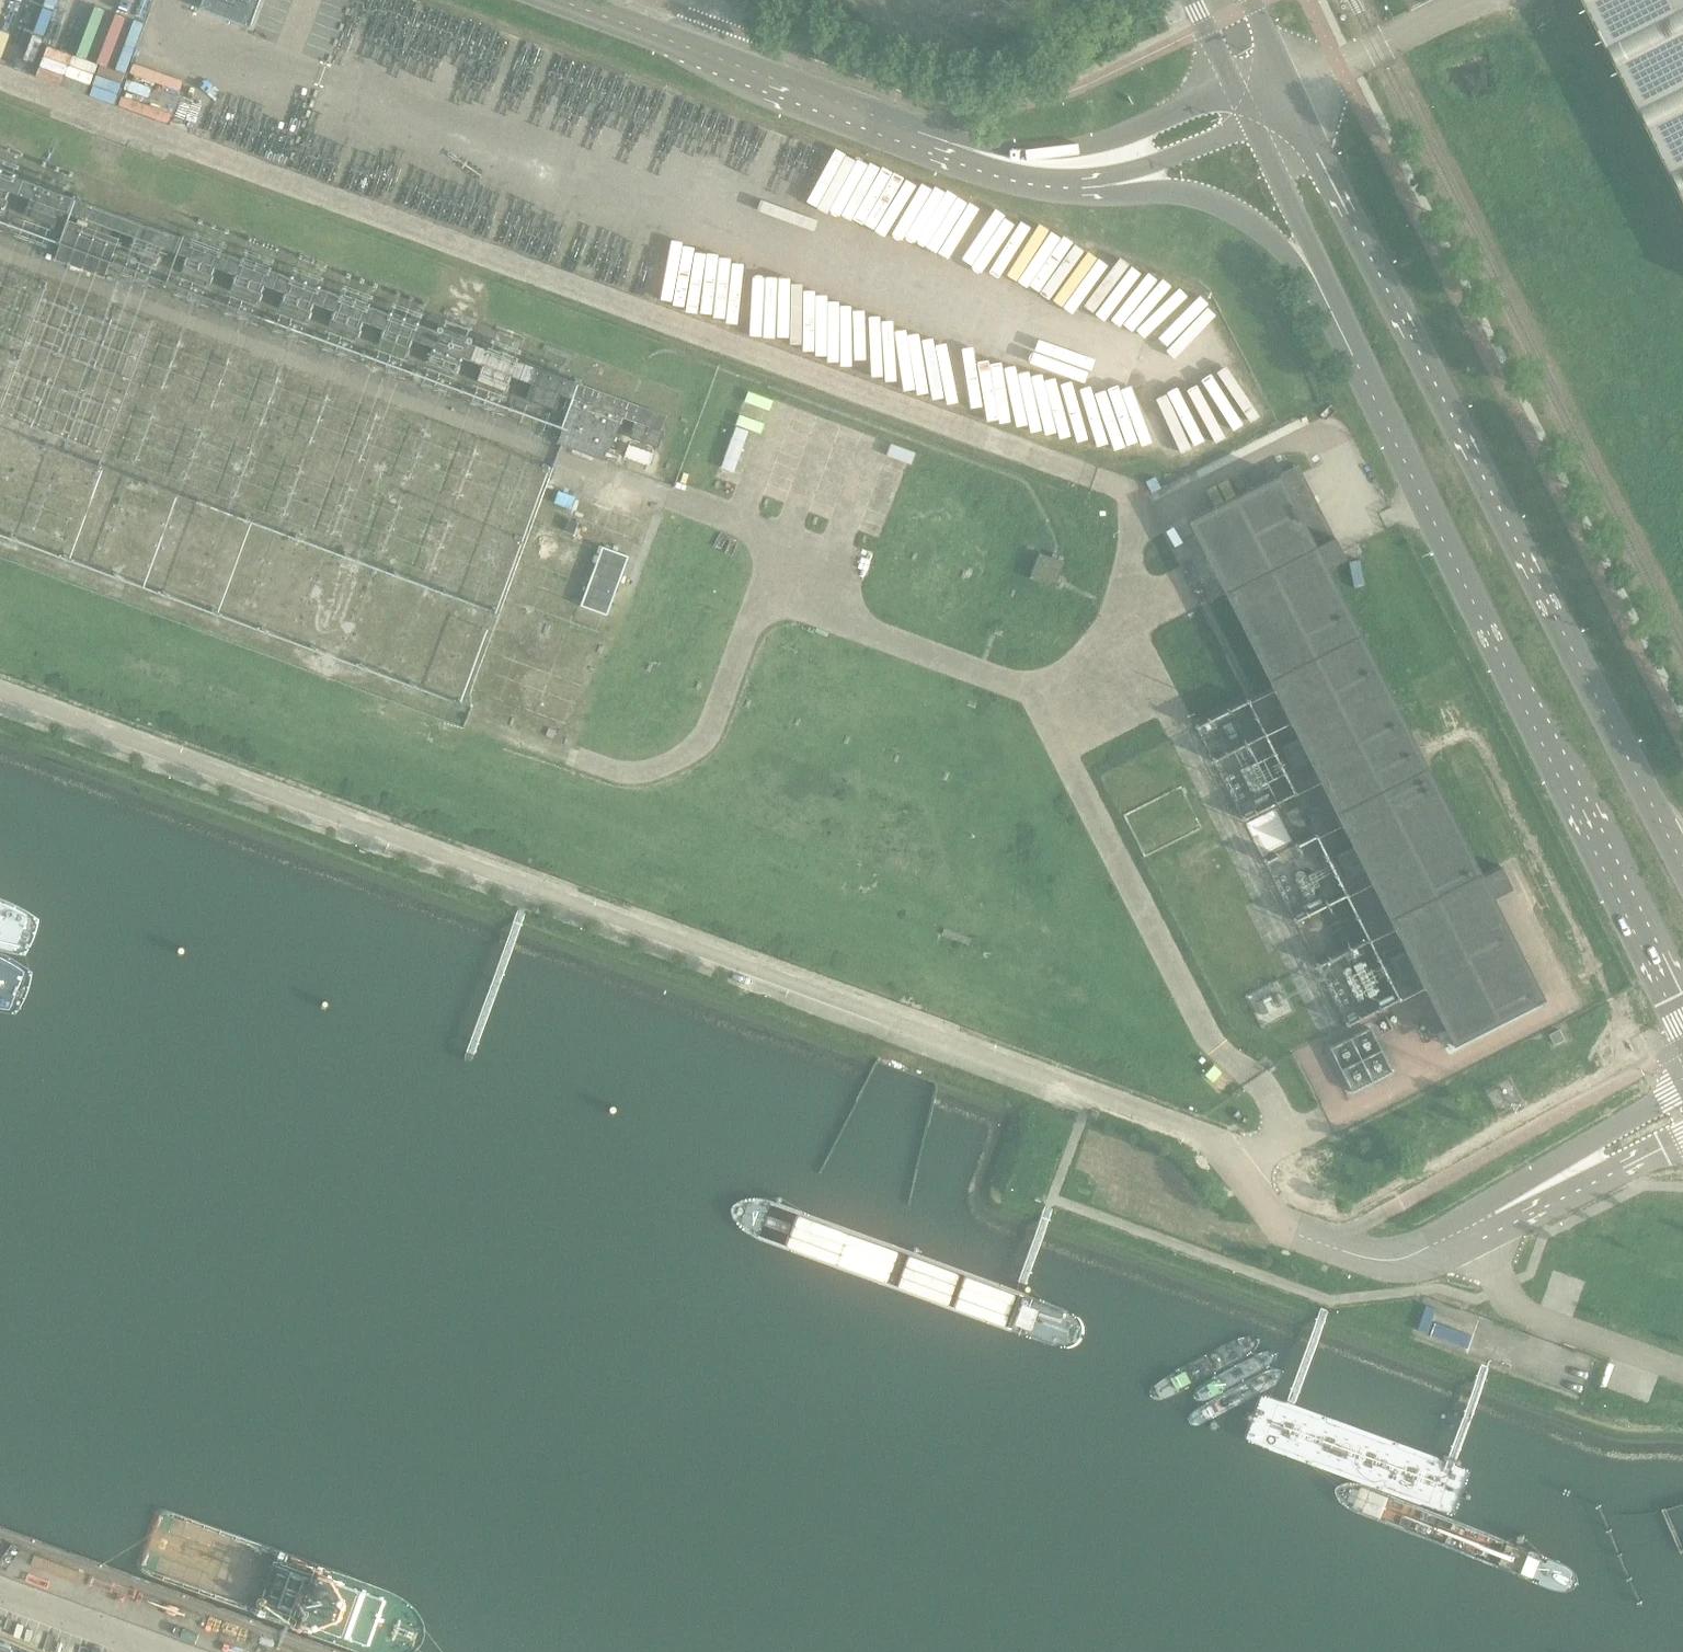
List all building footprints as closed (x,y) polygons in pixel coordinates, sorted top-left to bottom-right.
[(200,9),(250,27),(260,0),(203,0),(200,9)] [(1682,189),(1682,0),(1587,0),(1682,189)] [(94,71),(98,56),(74,50),(70,66),(94,71)] [(0,187),(0,206),(3,207),(9,190),(0,187)] [(58,209),(33,199),(27,216),(52,225),(58,209)] [(71,220),(57,259),(106,277),(120,239),(71,220)] [(162,247),(136,237),(130,254),(155,263),(162,247)] [(215,266),(190,257),(184,274),(209,283),(215,266)] [(265,285),(239,275),(233,292),(258,301),(265,285)] [(314,303),(289,294),(283,310),(308,319),(314,303)] [(363,321),(338,312),(332,328),(357,337),(363,321)] [(413,339),(388,330),(382,346),(407,356),(413,339)] [(462,357),(438,348),(431,365),(456,374),(462,357)] [(512,376),(487,366),(481,383),(506,392),(512,376)] [(561,394),(536,385),(530,401),(555,410),(561,394)] [(625,417),(576,399),(559,444),(608,462),(625,417)] [(663,431),(639,422),(633,439),(657,448),(663,431)] [(1452,1044),(1453,1045),(1544,999),(1544,997),(1542,998),(1492,898),(1511,887),(1501,866),(1481,876),(1326,568),(1345,558),(1298,465),(1188,521),(1189,522),(1190,521),(1215,571),(1227,595),(1274,687),(1299,738),(1282,747),(1293,769),(1311,761),(1354,846),(1336,855),(1348,878),(1365,869),(1407,949),(1389,958),(1401,981),(1418,972),(1454,1043),(1452,1044)] [(603,570),(629,580),(651,520),(624,510),(603,570)] [(1031,579),(1055,588),(1065,562),(1040,553),(1031,579)] [(1243,821),(1275,805),(1297,794),(1249,699),(1195,726),(1243,821)] [(1288,812),(1297,829),(1313,821),(1304,804),(1288,812)] [(1317,833),(1295,844),(1263,860),(1318,969),(1347,1026),(1401,999),(1317,833)] [(1372,1029),(1332,1049),(1354,1093),(1394,1073),(1372,1029)] [(1565,1040),(1560,1030),(1550,1035),(1555,1045),(1565,1040)] [(1426,1306),(1417,1331),(1427,1334),(1437,1310),(1426,1306)] [(1472,1336),(1435,1323),(1431,1335),(1467,1348),(1472,1336)] [(11,1647),(13,1643),(0,1639),(0,1651),(24,1651),(11,1647)]
